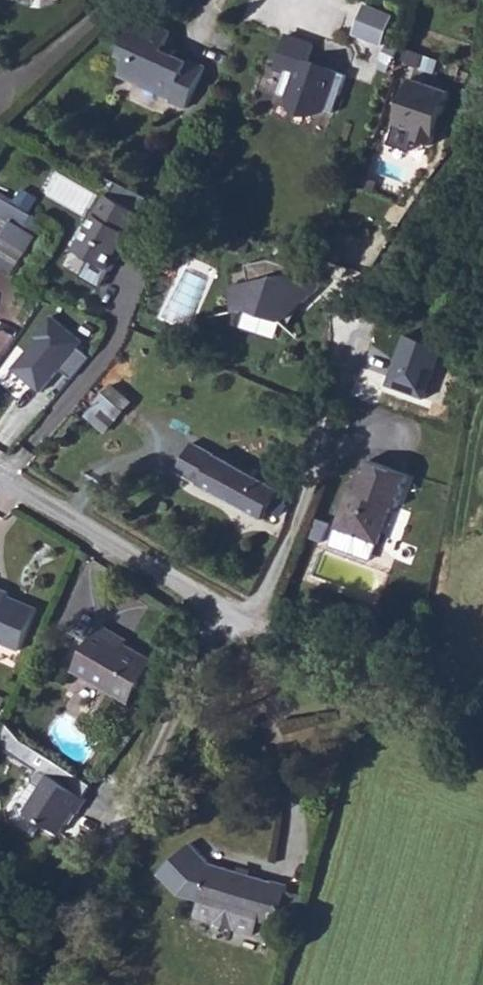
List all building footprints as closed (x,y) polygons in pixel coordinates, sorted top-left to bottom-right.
[(183,0),(157,0),(176,12),(183,0)] [(168,40),(135,23),(114,56),(122,62),(114,78),(184,117),(203,77),(187,69),(185,72),(159,57),(168,40)] [(330,129),(346,94),(312,77),(317,64),(287,51),(274,79),(286,84),(276,106),(286,111),(300,125),(308,128),(321,123),(330,129)] [(433,145),(452,92),(411,79),(398,122),(418,129),(414,139),(433,145)] [(131,200),(102,179),(60,250),(94,271),(103,253),(101,251),(106,241),(109,243),(118,230),(114,228),(131,200)] [(40,223),(28,215),(0,199),(0,218),(9,224),(0,237),(0,265),(11,273),(40,223)] [(215,294),(221,318),(233,315),(267,326),(305,292),(272,281),(274,272),(256,266),(233,271),(236,288),(215,294)] [(52,315),(11,368),(42,392),(62,369),(73,378),(90,356),(77,345),(82,340),(52,315)] [(440,345),(400,332),(383,386),(412,395),(421,368),(432,371),(440,345)] [(105,433),(131,400),(108,381),(82,414),(105,433)] [(266,462),(179,418),(162,452),(252,495),(257,487),(267,493),(279,469),(266,462)] [(418,485),(379,465),(364,495),(357,492),(338,529),(339,529),(331,546),(370,565),(378,548),(379,549),(397,513),(403,515),(418,485)] [(281,516),(291,494),(278,488),(268,510),(281,516)] [(333,524),(320,518),(311,535),(324,542),(333,524)] [(37,603),(0,586),(0,631),(20,640),(37,603)] [(118,633),(99,620),(69,664),(126,700),(151,661),(115,639),(118,633)] [(82,793),(45,766),(20,801),(54,826),(70,804),(73,807),(82,793)] [(178,842),(145,871),(164,893),(185,899),(184,901),(186,902),(182,916),(240,933),(244,918),(263,923),(273,890),(274,885),(197,863),(178,842)] [(293,896),(273,890),(263,923),(283,929),(293,896)]
